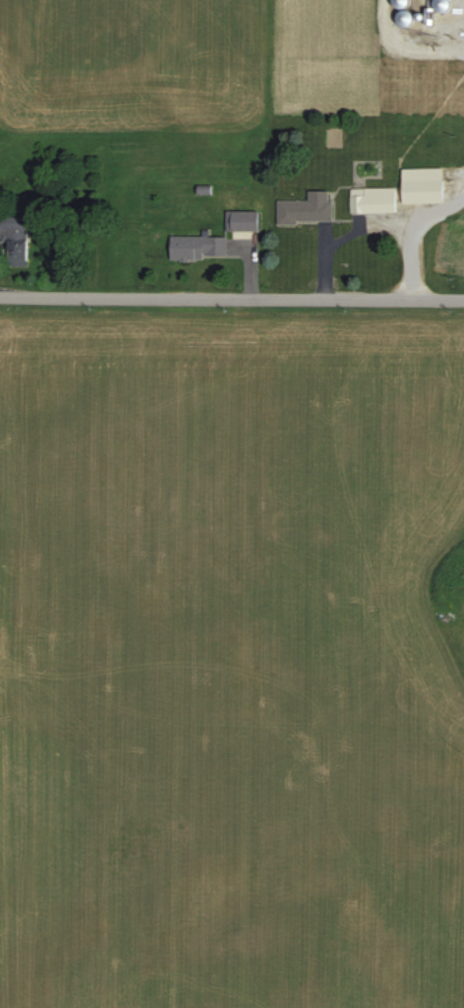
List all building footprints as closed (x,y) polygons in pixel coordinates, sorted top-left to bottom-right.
[(401,12),(394,17),(403,28),(415,19),(404,5),(411,0),(391,0),(401,12)] [(434,6),(425,6),(425,27),(434,27),(434,11),(450,11),(450,0),(434,0),(434,6)] [(402,202),(444,202),(444,168),(402,168),(402,202)] [(395,187),(350,187),(350,212),(395,212),(395,187)] [(277,200),(277,222),(332,222),(332,190),(308,190),(308,200),(277,200)] [(10,238),(10,263),(27,263),(29,211),(0,210),(0,238),(10,238)] [(171,258),(226,258),(226,236),(171,235),(171,258)]
